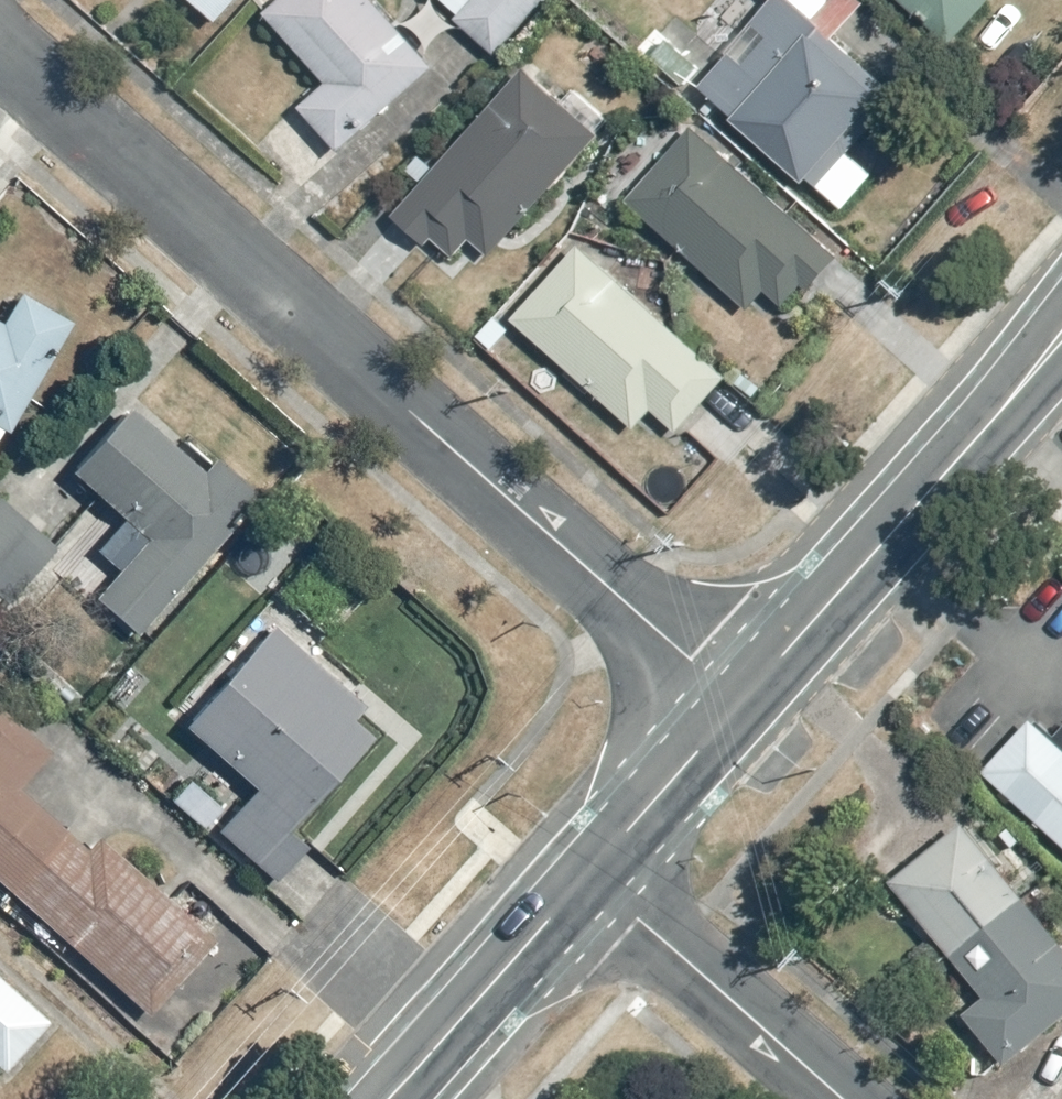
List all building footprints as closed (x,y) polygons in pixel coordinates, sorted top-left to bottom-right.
[(215,23),(235,0),(189,0),(215,23)] [(339,149),(431,70),(370,0),(276,0),(263,11),(323,79),(298,102),(339,149)] [(496,55),(546,0),(434,0),(496,55)] [(699,89),(845,215),(876,178),(844,151),(898,89),(840,39),(869,4),(864,0),(772,0),(773,1),(699,89)] [(944,47),(989,0),(895,0),(944,47)] [(522,63),(436,159),(422,146),(401,169),(418,184),(385,221),(421,252),(428,244),(446,261),(459,246),(476,261),(606,116),(575,88),(564,100),(522,63)] [(836,262),(692,127),(627,196),(747,308),(764,290),(788,312),(836,262)] [(598,220),(508,321),(631,432),(648,413),(670,432),(667,435),(722,484),(768,432),(719,388),(724,382),(748,404),(761,390),(737,368),(728,379),(657,314),(677,291),(598,220)] [(38,403),(81,328),(18,291),(0,321),(0,448),(29,398),(38,403)] [(120,405),(62,477),(135,536),(122,554),(175,597),(260,491),(191,435),(178,452),(120,405)] [(267,628),(178,728),(248,790),(233,807),(192,771),(167,799),(269,890),(305,849),(289,835),(382,730),(267,628)] [(134,1023),(153,1004),(176,1026),(202,998),(188,985),(226,946),(106,830),(87,849),(22,786),(49,759),(0,712),(0,893),(134,1023)] [(982,775),(1061,848),(1061,742),(1032,715),(1018,731),(1005,719),(985,741),(1000,755),(982,775)] [(892,887),(982,1000),(960,1017),(999,1066),(1061,1016),(1061,946),(964,824),(892,887)] [(0,1075),(48,1024),(0,980),(0,1075)]
